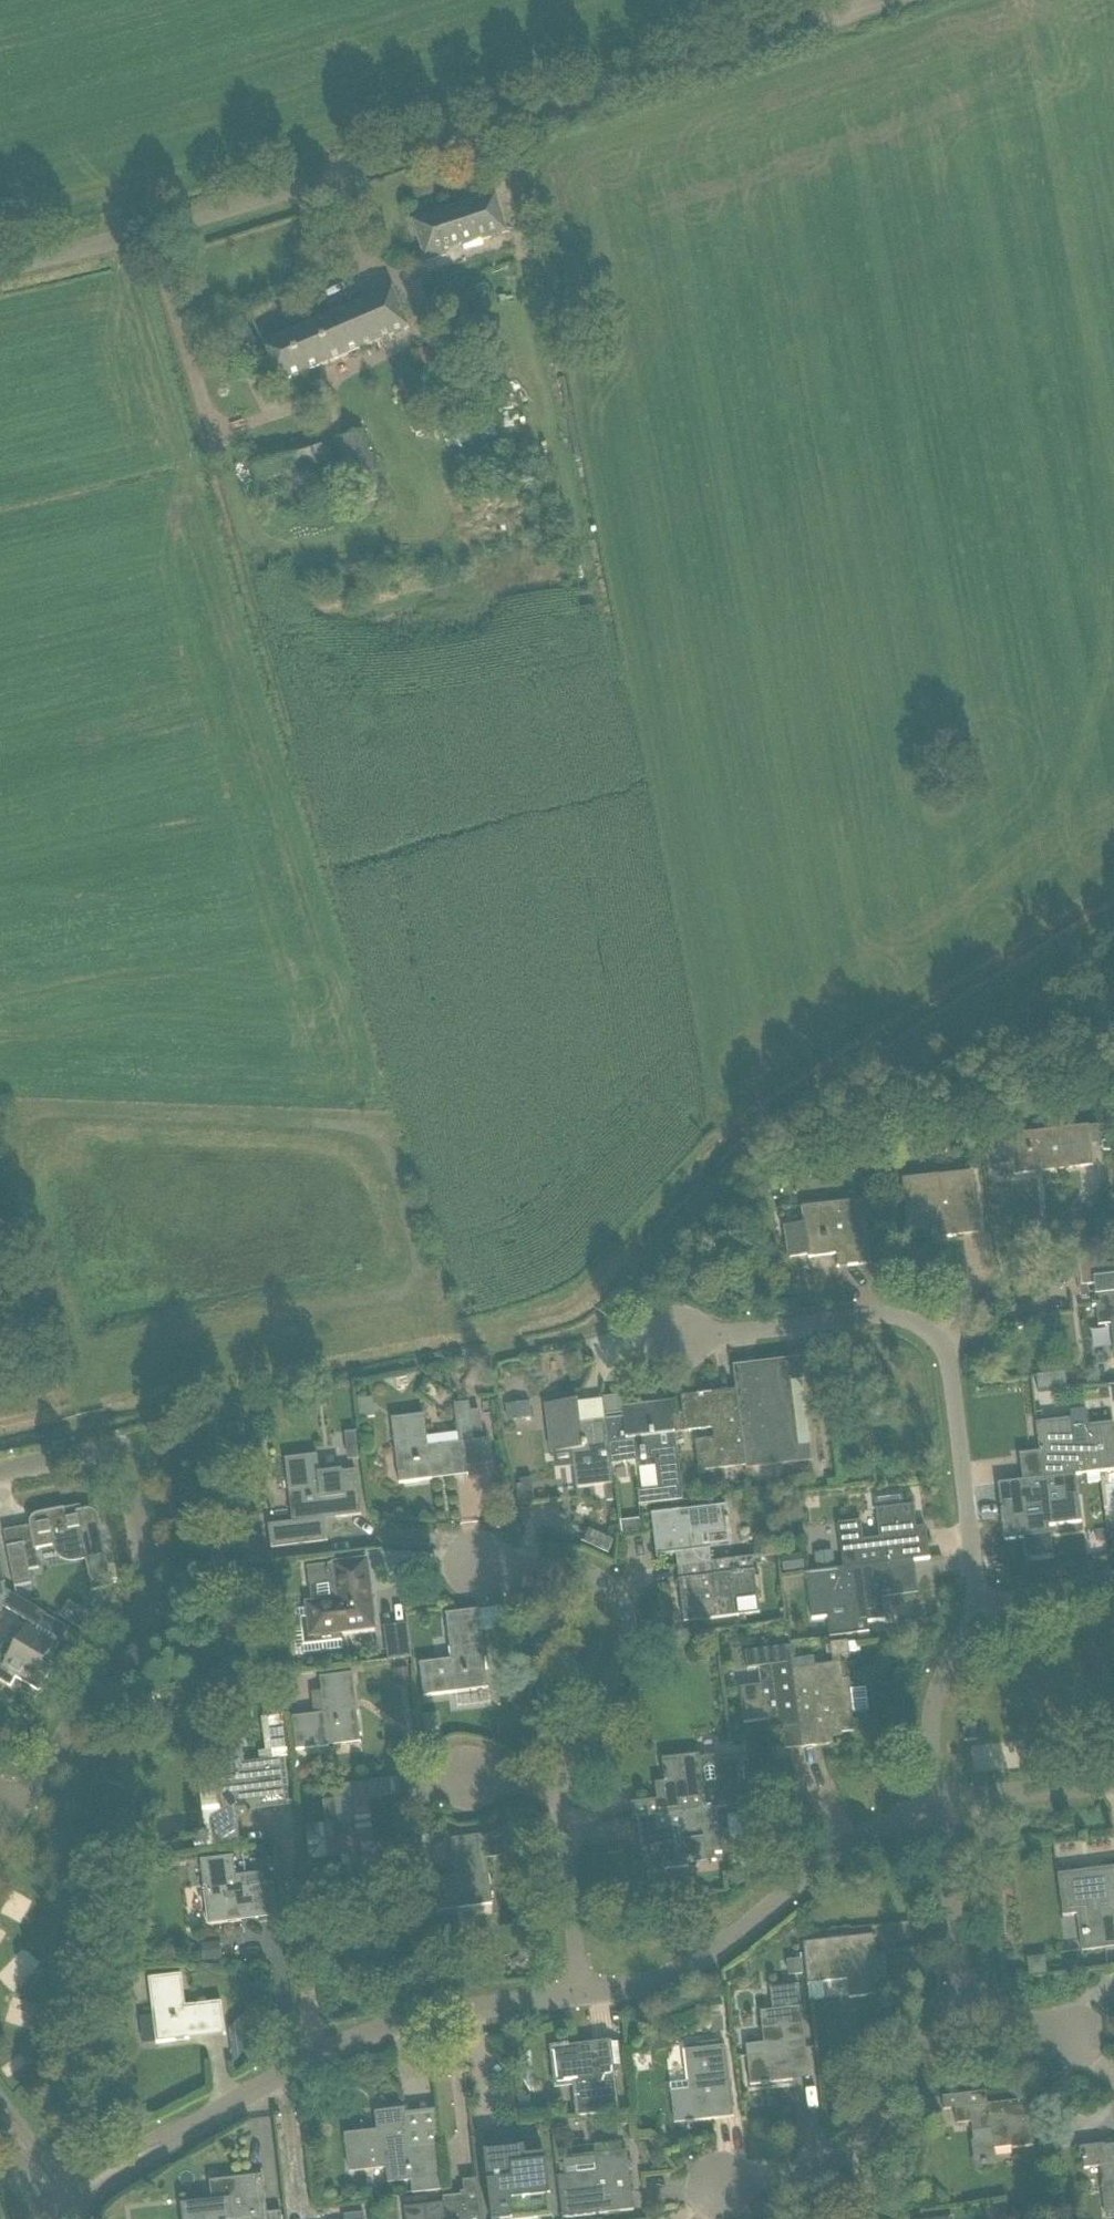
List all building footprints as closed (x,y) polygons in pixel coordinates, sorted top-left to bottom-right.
[(412,222),(419,243),(425,263),(446,256),(444,250),(461,245),(462,247),(507,233),(495,196),(412,222)] [(391,290),(263,345),(280,384),(408,329),(391,290)] [(378,482),(366,445),(370,443),(367,432),(337,442),(363,517),(391,507),(388,498),(384,500),(382,495),(378,482)] [(995,1138),(999,1167),(1012,1165),(1014,1176),(1093,1166),(1090,1146),(1101,1144),(1099,1125),(1088,1127),(995,1138)] [(903,1181),(905,1202),(908,1224),(940,1221),(942,1237),(978,1233),(972,1181),(937,1185),(936,1177),(903,1181)] [(790,1259),(790,1257),(807,1255),(808,1259),(836,1255),(838,1268),(871,1264),(868,1242),(864,1199),(801,1207),(803,1226),(786,1229),(786,1227),(784,1227),(789,1259),(790,1259)] [(1113,1351),(1113,1265),(1107,1266),(1106,1258),(1078,1261),(1081,1288),(1095,1286),(1096,1294),(1094,1294),(1095,1304),(1091,1304),(1092,1309),(1096,1309),(1098,1327),(1110,1326),(1113,1351)] [(733,1374),(735,1391),(736,1391),(746,1467),(746,1468),(810,1460),(800,1381),(809,1380),(807,1360),(760,1365),(761,1371),(733,1374)] [(1065,1374),(1036,1377),(1038,1391),(1066,1387),(1065,1374)] [(736,1391),(735,1391),(680,1397),(685,1433),(713,1430),(714,1440),(695,1442),(699,1473),(746,1467),(736,1391)] [(371,1398),(356,1401),(359,1419),(374,1417),(371,1398)] [(531,1419),(529,1402),(505,1405),(507,1422),(531,1419)] [(614,1485),(611,1465),(605,1421),(580,1424),(577,1402),(545,1405),(551,1454),(571,1451),(576,1489),(604,1486),(612,1485),(614,1485)] [(611,1465),(654,1459),(657,1489),(636,1492),(638,1506),(660,1503),(682,1501),(670,1403),(622,1409),(623,1419),(605,1421),(611,1465)] [(391,1419),(399,1484),(468,1476),(464,1443),(473,1442),(469,1404),(454,1406),(458,1443),(428,1447),(424,1415),(391,1419)] [(1113,1423),(1088,1427),(1086,1411),(1070,1413),(1071,1420),(1058,1421),(1036,1424),(1042,1479),(1074,1475),(1074,1476),(1113,1471),(1113,1434),(1113,1423)] [(357,1432),(346,1433),(348,1460),(359,1459),(357,1432)] [(361,1516),(357,1483),(355,1471),(320,1475),(317,1455),(284,1459),(292,1523),(267,1526),(270,1549),(328,1542),(324,1516),(335,1514),(336,1519),(361,1516)] [(1080,1522),(1077,1500),(1074,1476),(1074,1475),(1042,1479),(998,1484),(1005,1540),(1036,1536),(1035,1528),(1080,1522)] [(612,1485),(604,1486),(606,1501),(614,1500),(612,1485)] [(930,1560),(926,1527),(916,1528),(913,1505),(891,1508),(876,1510),(880,1539),(863,1541),(860,1522),(838,1525),(838,1527),(840,1544),(843,1569),(843,1570),(886,1564),(886,1565),(930,1560)] [(53,1546),(52,1541),(61,1539),(62,1546),(63,1547),(63,1548),(64,1549),(66,1551),(69,1552),(70,1553),(72,1553),(82,1551),(91,1592),(112,1587),(98,1518),(98,1516),(97,1514),(95,1513),(93,1511),(91,1510),(88,1510),(87,1510),(81,1511),(80,1506),(37,1514),(35,1514),(34,1515),(32,1516),(31,1518),(30,1519),(29,1521),(29,1523),(29,1525),(29,1526),(18,1529),(22,1544),(6,1548),(11,1569),(14,1588),(31,1584),(29,1571),(39,1569),(35,1550),(53,1546)] [(675,1554),(677,1568),(712,1563),(708,1536),(730,1534),(729,1519),(728,1519),(727,1506),(651,1515),(656,1556),(675,1554)] [(586,1523),(588,1536),(614,1533),(614,1535),(620,1535),(618,1519),(586,1523)] [(638,1519),(619,1522),(621,1535),(640,1532),(638,1519)] [(1097,1526),(1059,1533),(1064,1559),(1102,1552),(1097,1526)] [(836,1545),(834,1527),(809,1530),(810,1543),(827,1541),(827,1546),(836,1545)] [(256,1541),(229,1544),(232,1566),(258,1563),(256,1541)] [(833,1552),(816,1554),(818,1570),(835,1568),(833,1552)] [(801,1555),(781,1559),(783,1573),(803,1570),(801,1555)] [(712,1563),(677,1568),(684,1623),(734,1617),(732,1598),(757,1594),(754,1571),(752,1559),(712,1563)] [(306,1604),(310,1638),(294,1640),(296,1656),(343,1650),(341,1634),(375,1630),(366,1560),(307,1568),(309,1585),(329,1583),(330,1591),(337,1590),(338,1600),(306,1604)] [(9,1593),(6,1591),(4,1584),(2,1571),(0,1563),(0,1609),(9,1593)] [(843,1570),(843,1569),(807,1574),(813,1619),(830,1617),(829,1607),(846,1605),(848,1624),(861,1623),(883,1620),(880,1597),(890,1595),(886,1565),(886,1564),(843,1570)] [(229,1572),(231,1588),(269,1582),(267,1566),(229,1572)] [(3,1608),(38,1629),(46,1615),(11,1594),(3,1608)] [(483,1609),(486,1629),(509,1627),(506,1606),(483,1609)] [(71,1624),(88,1634),(97,1619),(80,1609),(71,1624)] [(451,1660),(419,1664),(423,1697),(488,1689),(478,1610),(445,1615),(451,1660)] [(10,1687),(16,1678),(38,1692),(58,1659),(49,1653),(54,1644),(35,1633),(26,1628),(13,1649),(3,1644),(0,1650),(0,1681),(10,1687)] [(868,1633),(857,1634),(858,1643),(869,1642),(868,1633)] [(853,1714),(869,1712),(866,1689),(850,1691),(848,1679),(842,1679),(840,1657),(849,1655),(848,1642),(830,1644),(833,1664),(793,1669),(792,1669),(799,1727),(798,1727),(801,1749),(829,1745),(828,1736),(855,1732),(853,1714)] [(768,1731),(798,1727),(799,1727),(792,1669),(793,1669),(790,1647),(744,1653),(747,1670),(766,1668),(768,1685),(739,1688),(741,1702),(743,1724),(767,1721),(768,1731)] [(408,1670),(394,1671),(396,1685),(409,1683),(408,1670)] [(292,1717),(296,1750),(360,1743),(352,1674),(330,1676),(320,1678),(324,1714),(292,1717)] [(299,1692),(297,1675),(282,1677),(284,1693),(299,1692)] [(435,1714),(420,1716),(421,1731),(436,1729),(435,1714)] [(963,1729),(964,1742),(977,1740),(976,1727),(963,1729)] [(285,1749),(282,1729),(269,1731),(271,1751),(285,1749)] [(208,1748),(213,1790),(216,1812),(214,1812),(213,1814),(210,1815),(209,1817),(208,1819),(208,1822),(211,1848),(239,1844),(235,1810),(285,1804),(281,1771),(280,1759),(244,1763),(242,1744),(208,1748)] [(655,1788),(658,1815),(716,1808),(716,1809),(753,1805),(747,1758),(717,1762),(716,1756),(699,1758),(699,1755),(661,1760),(665,1787),(655,1788)] [(298,1767),(295,1772),(296,1777),(301,1780),(306,1779),(309,1775),(308,1769),(303,1766),(298,1767)] [(375,1863),(370,1820),(366,1820),(363,1800),(400,1795),(398,1780),(344,1786),(333,1787),(334,1800),(323,1801),(326,1825),(305,1827),(309,1861),(341,1857),(343,1868),(375,1863)] [(658,1815),(636,1817),(640,1846),(649,1845),(653,1871),(688,1867),(685,1843),(702,1841),(704,1855),(721,1853),(716,1809),(716,1808),(658,1815)] [(747,1814),(728,1817),(731,1843),(750,1841),(747,1816),(747,1814)] [(455,1875),(423,1879),(425,1891),(428,1913),(492,1905),(483,1836),(451,1840),(455,1875)] [(270,1845),(248,1848),(250,1860),(272,1858),(270,1845)] [(411,1851),(399,1852),(400,1867),(412,1866),(411,1851)] [(424,1852),(414,1853),(416,1868),(426,1867),(424,1852)] [(200,1861),(205,1904),(208,1926),(277,1917),(273,1884),(262,1885),(260,1873),(235,1876),(233,1857),(200,1861)] [(1057,1875),(1062,1917),(1077,1915),(1082,1952),(1105,1949),(1104,1943),(1113,1942),(1113,1867),(1057,1875)] [(926,1921),(889,1923),(890,1946),(927,1944),(926,1921)] [(802,1944),(807,1985),(809,2001),(824,1999),(822,1983),(847,1980),(849,1999),(880,1995),(874,1935),(802,1944)] [(219,1943),(200,1945),(202,1962),(220,1960),(219,1943)] [(802,1960),(787,1962),(789,1977),(804,1975),(802,1960)] [(53,1976),(54,1987),(66,1986),(64,1975),(53,1976)] [(153,2022),(156,2044),(225,2035),(221,2002),(185,2006),(181,1975),(148,1979),(153,2022)] [(745,2046),(750,2086),(809,2079),(798,1986),(769,1989),(772,2011),(759,2012),(763,2044),(745,2046)] [(719,2005),(709,2006),(710,2016),(720,2016),(719,2005)] [(722,2018),(711,2019),(713,2034),(724,2033),(722,2018)] [(574,2084),(577,2117),(599,2114),(619,2112),(613,2063),(611,2041),(551,2048),(555,2080),(556,2086),(574,2084)] [(733,2118),(725,2046),(684,2051),(687,2082),(669,2084),(674,2124),(733,2118)] [(998,2164),(996,2151),(1033,2146),(1030,2122),(1027,2100),(987,2105),(985,2092),(942,2097),(943,2110),(954,2109),(956,2125),(970,2123),(976,2166),(998,2164)] [(529,2097),(518,2099),(519,2112),(531,2111),(529,2097)] [(377,2131),(344,2135),(349,2173),(371,2170),(386,2169),(388,2184),(410,2181),(412,2194),(442,2191),(437,2145),(408,2149),(404,2110),(375,2113),(377,2131)] [(629,2125),(628,2114),(614,2116),(615,2126),(629,2125)] [(534,2198),(549,2196),(544,2155),(525,2157),(524,2148),(499,2151),(497,2134),(481,2136),(491,2218),(533,2218),(536,2218),(534,2198)] [(1081,2150),(1084,2170),(1099,2168),(1104,2214),(1113,2213),(1113,2146),(1081,2150)] [(557,2178),(562,2218),(633,2211),(626,2151),(604,2154),(562,2159),(564,2177),(557,2178)] [(229,2218),(267,2218),(262,2176),(209,2182),(212,2205),(227,2203),(229,2218)] [(426,2196),(404,2199),(406,2208),(427,2206),(426,2196)] [(405,2218),(467,2218),(465,2201),(427,2206),(406,2208),(403,2209),(405,2218)]
